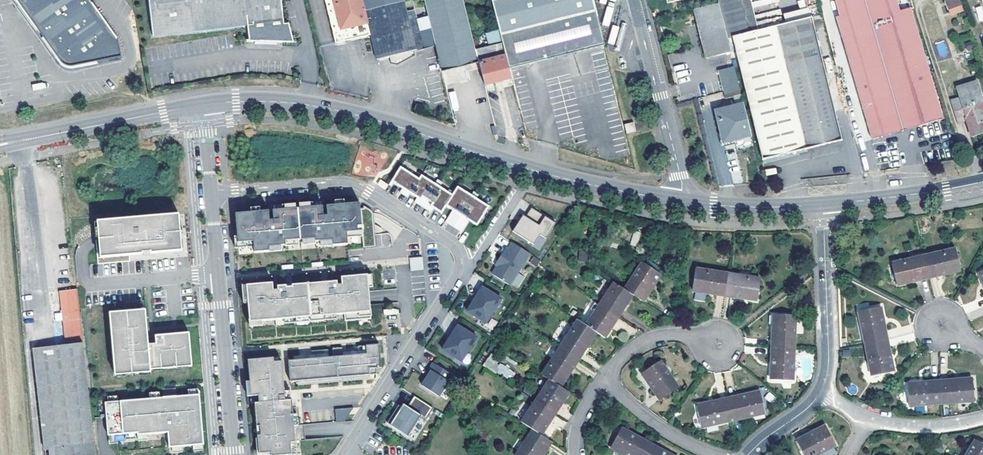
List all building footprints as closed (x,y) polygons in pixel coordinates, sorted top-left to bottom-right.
[(25,19),(44,46),(56,63),(58,66),(61,67),(66,68),(67,68),(117,58),(114,41),(85,0),(12,0),(25,19)] [(183,32),(249,24),(251,39),(248,39),(248,41),(256,40),(276,35),(276,38),(292,36),(292,35),(289,35),(287,16),(282,17),(280,0),(179,0),(183,32)] [(336,43),(371,35),(377,59),(424,47),(416,18),(412,0),(326,0),(336,43)] [(428,15),(435,44),(442,71),(460,67),(480,62),(477,50),(464,0),(424,0),(428,15)] [(503,43),(510,69),(605,45),(594,0),(492,0),(503,43)] [(758,30),(753,32),(746,0),(718,0),(718,2),(728,38),(732,37),(763,159),(842,139),(812,17),(758,30)] [(751,0),(746,0),(753,32),(758,30),(751,0)] [(841,16),(843,26),(839,27),(872,139),(943,118),(910,9),(900,12),(896,0),(836,0),(841,16)] [(960,0),(946,0),(949,9),(962,5),(960,0)] [(728,42),(728,38),(718,2),(694,9),(707,57),(731,51),(728,42)] [(428,15),(416,18),(424,47),(435,44),(428,15)] [(941,58),(949,54),(944,40),(935,44),(941,58)] [(477,50),(480,62),(486,85),(512,78),(510,69),(503,43),(477,50)] [(687,64),(675,65),(676,82),(688,81),(687,64)] [(719,70),(725,98),(742,94),(734,66),(719,70)] [(976,82),(957,89),(960,97),(951,100),(958,124),(967,121),(972,136),(982,132),(982,101),(976,82)] [(752,136),(744,104),(716,111),(724,143),(752,136)] [(625,124),(627,133),(636,131),(634,122),(625,124)] [(714,170),(720,187),(732,182),(726,165),(714,170)] [(441,213),(446,205),(453,209),(470,220),(477,225),(489,207),(476,199),(478,195),(473,192),(471,195),(458,187),(452,196),(437,186),(439,182),(434,179),(432,183),(421,176),(419,179),(400,167),(389,185),(391,186),(394,182),(403,188),(411,193),(417,197),(434,208),(441,213)] [(381,179),(378,183),(385,189),(389,185),(381,179)] [(411,193),(403,188),(400,192),(408,197),(411,193)] [(434,208),(417,197),(415,202),(431,212),(434,208)] [(235,214),(238,243),(253,242),(254,253),(269,251),(269,247),(285,245),(285,242),(315,239),(315,243),(332,241),(333,253),(348,252),(348,240),(362,239),(363,244),(376,242),(374,219),(373,216),(370,211),(367,209),(364,207),(360,207),(359,203),(242,213),(235,214)] [(522,215),(512,232),(533,245),(539,235),(545,239),(555,224),(531,208),(525,217),(522,215)] [(470,220),(453,209),(445,221),(462,232),(470,220)] [(174,214),(93,221),(95,242),(97,264),(129,261),(129,255),(142,254),(142,252),(145,252),(149,252),(149,253),(170,252),(177,251),(175,226),(174,214)] [(377,246),(390,245),(389,233),(376,234),(377,246)] [(363,244),(364,256),(377,255),(376,242),(363,244)] [(529,254),(512,243),(508,249),(506,248),(497,261),(499,263),(497,267),(492,274),(509,286),(529,254)] [(580,249),(579,259),(586,260),(588,250),(580,249)] [(955,249),(925,256),(929,277),(961,270),(955,249)] [(897,284),(929,277),(925,256),(892,263),(897,284)] [(422,257),(409,258),(410,271),(423,270),(422,257)] [(643,262),(625,289),(633,295),(644,302),(661,274),(643,262)] [(728,274),(697,269),(693,291),(725,295),(728,274)] [(728,274),(725,295),(758,300),(761,279),(728,274)] [(272,282),(246,285),(247,304),(249,322),(344,314),(344,321),(371,319),(369,304),(359,305),(358,293),(368,292),(368,287),(367,275),(341,277),(341,280),(273,286),(272,282)] [(625,289),(614,282),(600,304),(619,317),(633,295),(625,289)] [(482,287),(467,311),(486,323),(501,299),(482,287)] [(63,326),(66,345),(83,343),(76,289),(59,291),(62,313),(62,316),(63,320),(63,326)] [(605,337),(619,317),(600,304),(586,326),(596,332),(605,337)] [(881,307),(859,311),(865,344),(887,339),(881,307)] [(145,309),(109,313),(114,367),(151,363),(150,361),(191,357),(188,327),(151,331),(147,332),(145,309)] [(796,315),(774,315),(772,347),(795,348),(796,315)] [(560,347),(579,359),(596,332),(586,326),(577,320),(560,347)] [(458,325),(442,349),(461,362),(477,337),(458,325)] [(887,339),(865,344),(872,375),(894,371),(887,339)] [(66,345),(57,346),(33,349),(44,449),(50,448),(50,454),(96,454),(83,343),(66,345)] [(295,360),(289,361),(291,382),(378,376),(378,369),(383,369),(381,346),(360,347),(361,352),(361,356),(344,357),(344,353),(344,348),(334,349),(335,357),(330,358),(295,360)] [(549,379),(561,386),(579,359),(560,347),(543,375),(549,379)] [(795,348),(772,347),(771,380),(794,380),(795,348)] [(151,363),(114,367),(115,371),(151,367),(151,365),(192,361),(191,357),(150,361),(151,363)] [(488,357),(483,368),(511,379),(515,368),(488,357)] [(249,360),(252,396),(259,395),(259,402),(255,403),(257,426),(260,426),(261,435),(257,435),(259,454),(270,453),(270,454),(290,454),(296,454),(292,400),(286,400),(283,361),(275,362),(275,358),(249,360)] [(661,361),(642,374),(661,400),(679,388),(661,361)] [(438,397),(452,375),(433,363),(428,370),(430,371),(426,378),(421,386),(438,397)] [(939,381),(941,403),(974,401),(972,378),(939,381)] [(555,413),(569,392),(561,386),(549,379),(535,401),(555,413)] [(939,381),(907,383),(909,405),(941,403),(939,381)] [(162,389),(163,397),(176,396),(175,388),(162,389)] [(761,392),(729,398),(731,407),(734,420),(765,413),(761,392)] [(108,402),(105,402),(107,436),(125,434),(135,433),(137,433),(137,435),(147,434),(168,432),(169,447),(172,447),(182,446),(193,445),(203,444),(204,444),(199,394),(198,394),(188,395),(176,396),(163,397),(159,398),(150,398),(117,401),(108,402)] [(433,408),(414,396),(407,406),(403,404),(401,407),(389,425),(407,436),(421,416),(426,419),(433,408)] [(702,427),(734,420),(731,407),(729,398),(697,405),(702,427)] [(541,434),(555,413),(535,401),(521,422),(533,430),(541,434)] [(387,423),(389,425),(401,407),(398,405),(387,423)] [(354,409),(336,410),(337,423),(345,423),(354,409)] [(797,440),(805,454),(816,454),(836,445),(826,425),(797,440)] [(622,428),(612,448),(624,454),(644,454),(650,444),(622,428)] [(533,430),(517,454),(543,454),(552,441),(541,434),(533,430)] [(967,454),(982,454),(982,444),(976,440),(967,454)] [(644,454),(671,454),(650,444),(644,454)]
